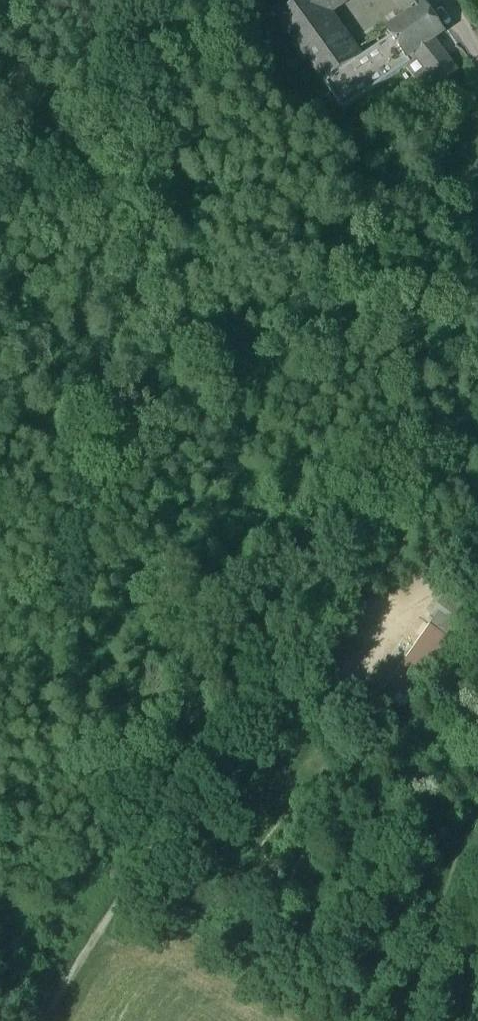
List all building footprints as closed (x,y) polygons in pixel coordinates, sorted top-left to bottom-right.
[(321,15),(343,0),(303,0),(277,18),(323,84),(354,62),(321,15)] [(410,14),(386,30),(392,39),(398,48),(405,59),(400,62),(401,63),(416,82),(427,73),(445,57),(433,41),(443,34),(419,0),(401,0),(410,14)] [(398,48),(392,39),(356,61),(366,75),(332,96),(341,106),(387,73),(380,64),(385,60),(384,58),(398,48)] [(398,48),(384,58),(385,60),(380,64),(387,73),(401,63),(400,62),(405,59),(398,48)] [(445,57),(427,73),(437,88),(457,73),(445,57)] [(354,62),(323,84),(332,96),(366,75),(356,61),(354,62)] [(436,619),(454,631),(467,612),(449,600),(436,619)] [(436,619),(430,627),(450,640),(455,632),(454,631),(436,619)] [(389,686),(409,700),(450,640),(430,627),(389,686)]
